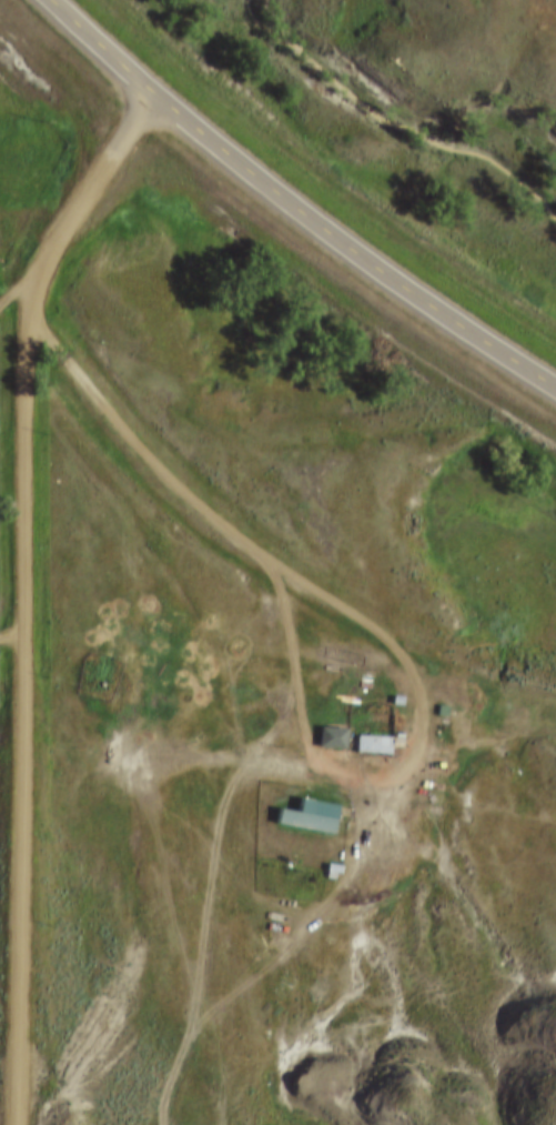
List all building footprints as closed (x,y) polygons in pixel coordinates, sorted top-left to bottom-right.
[(386,681),(396,682),(395,690),(385,690),(386,681)] [(431,690),(439,691),(438,701),(431,701),(431,690)] [(338,713),(337,733),(313,732),(314,711),(338,713)] [(352,720),(388,722),(388,716),(396,717),(395,733),(385,733),(385,739),(351,736),(352,720)] [(321,749),(348,749),(348,729),(321,729),(321,749)] [(358,755),(393,755),(393,738),(358,738),(358,755)] [(271,807),(274,793),(291,796),(294,782),(334,790),(328,817),(271,807)] [(281,812),(279,825),(334,833),(336,820),(310,816),(311,807),(302,805),(300,815),(281,812)] [(324,847),(338,850),(337,857),(323,855),(324,847)]
